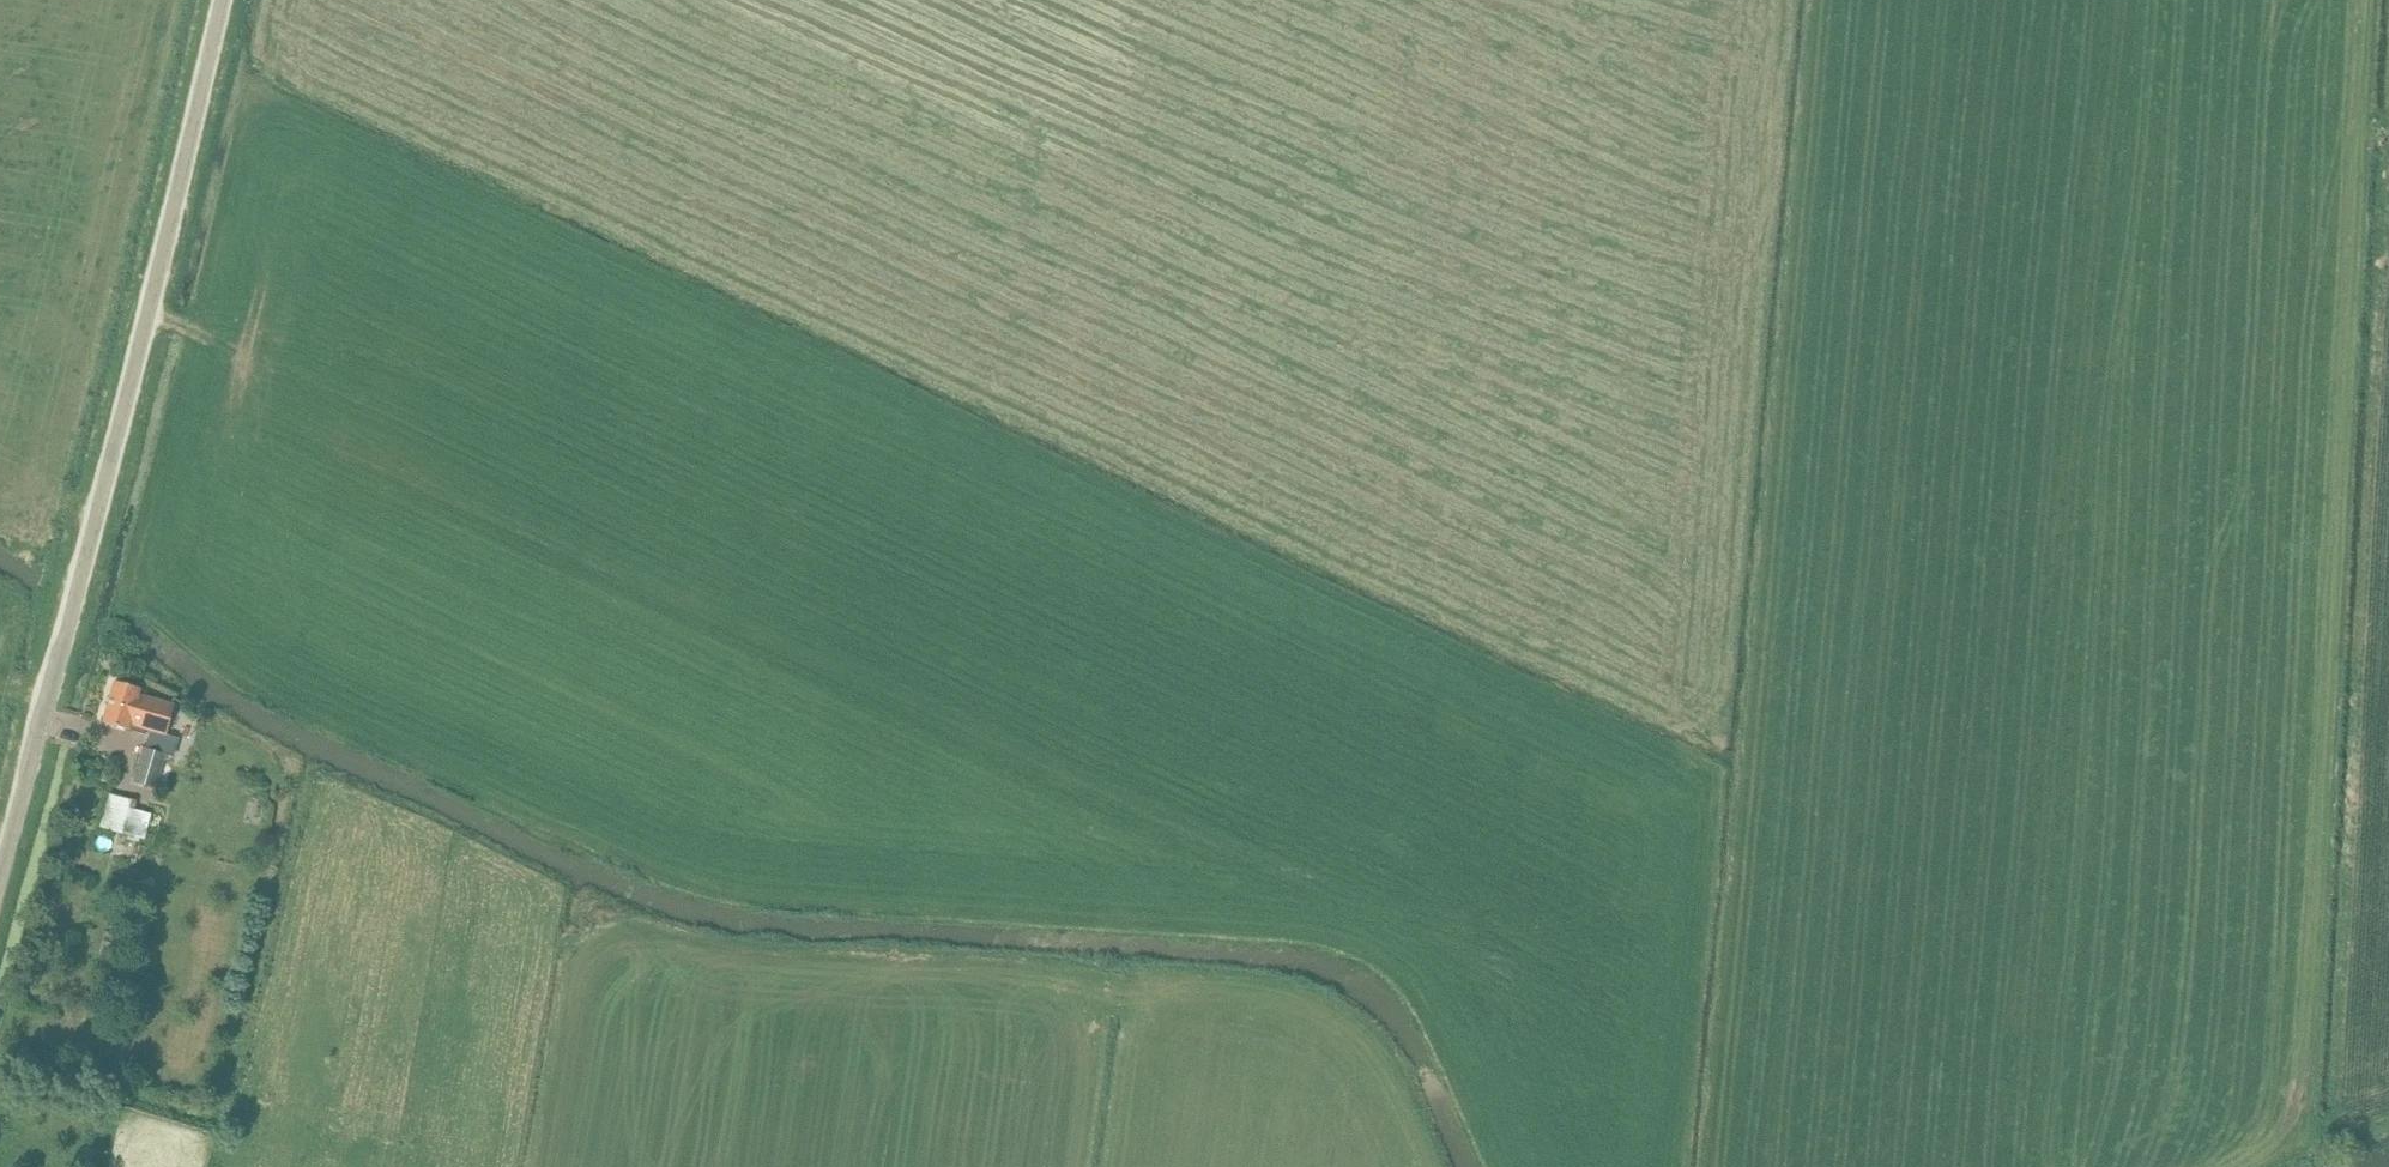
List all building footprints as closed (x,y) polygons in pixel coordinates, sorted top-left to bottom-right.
[(132,783),(141,785),(155,790),(165,756),(172,758),(178,739),(167,736),(176,706),(140,696),(142,689),(114,682),(103,722),(145,734),(147,725),(153,727),(146,749),(143,748),(132,783)] [(151,815),(130,808),(132,801),(108,794),(99,829),(144,841),(151,815)]
